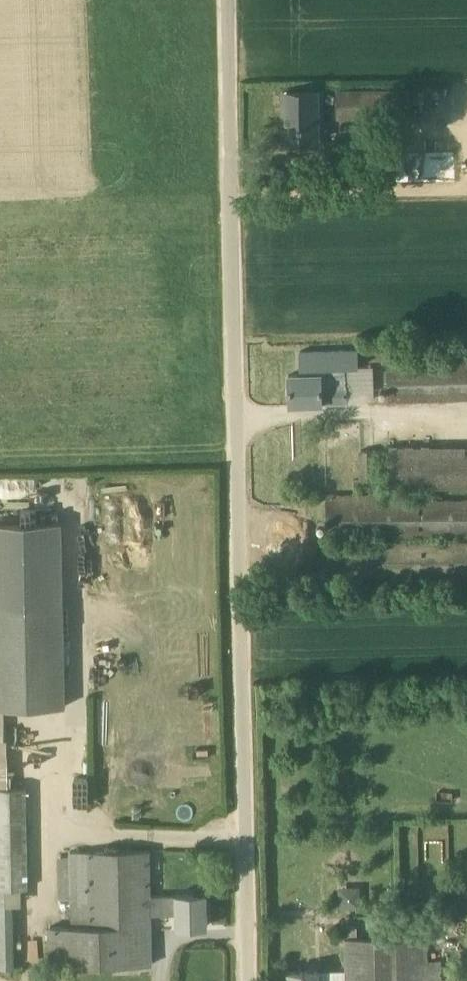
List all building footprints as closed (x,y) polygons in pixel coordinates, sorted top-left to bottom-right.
[(411,89),(340,91),(340,118),(412,116),(411,89)] [(320,90),(288,91),(288,123),(284,123),(284,142),(319,141),(320,90)] [(454,179),(454,147),(394,148),(394,180),(454,179)] [(345,367),(358,366),(357,350),(299,352),(300,374),(289,374),(290,404),(347,402),(347,385),(346,385),(345,367)] [(386,365),(387,400),(466,397),(466,362),(386,365)] [(388,446),(388,489),(466,488),(466,445),(388,446)] [(375,451),(359,452),(360,481),(376,479),(375,451)] [(384,500),(384,495),(326,495),(326,535),(466,534),(466,500),(384,500)] [(64,603),(62,521),(0,522),(0,707),(66,706),(64,603)] [(0,788),(0,967),(14,967),(13,943),(13,904),(21,903),(21,887),(27,887),(26,788),(0,788)] [(149,850),(70,851),(71,926),(50,926),(51,966),(153,964),(150,915),(177,914),(177,927),(208,925),(207,893),(150,894),(149,850)] [(66,854),(58,855),(59,897),(68,897),(66,854)] [(362,906),(360,883),(337,884),(338,907),(362,906)] [(423,938),(423,935),(408,935),(408,934),(346,936),(347,980),(424,980),(423,938)] [(319,970),(289,971),(289,980),(319,980),(319,970)]
